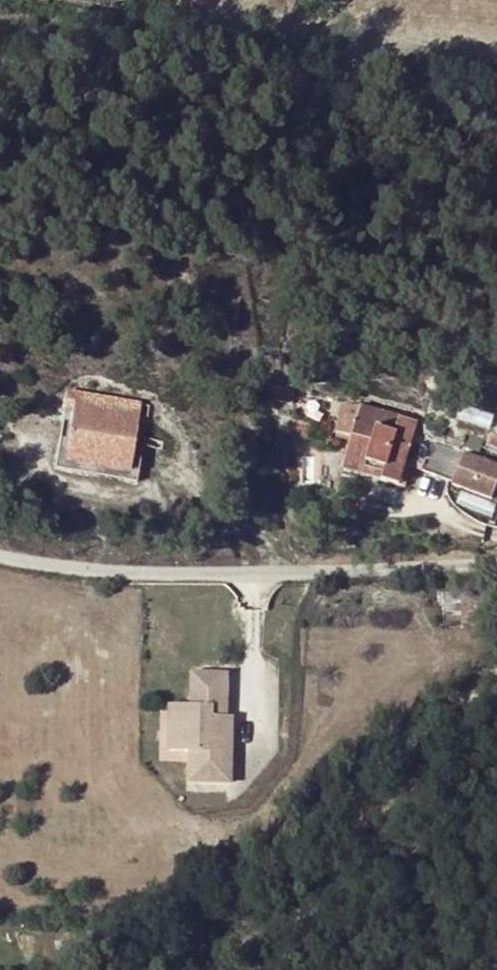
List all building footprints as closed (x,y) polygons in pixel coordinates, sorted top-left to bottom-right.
[(342,409),(334,436),(351,441),(345,462),(384,472),(381,483),(406,490),(412,462),(407,461),(410,450),(417,423),(360,408),(359,408),(342,409)] [(140,427),(79,415),(67,474),(128,486),(140,427)] [(464,452),(451,484),(450,486),(491,501),(496,487),(496,464),(464,452)] [(342,473),(381,483),(384,472),(345,462),(342,473)] [(184,721),(168,721),(167,752),(189,752),(189,775),(204,775),(204,783),(231,783),(233,717),(226,717),(227,673),(207,674),(207,706),(191,705),(184,705),(184,721)] [(207,674),(192,673),(191,705),(207,706),(207,674)] [(184,705),(168,705),(168,721),(184,721),(184,705)]
